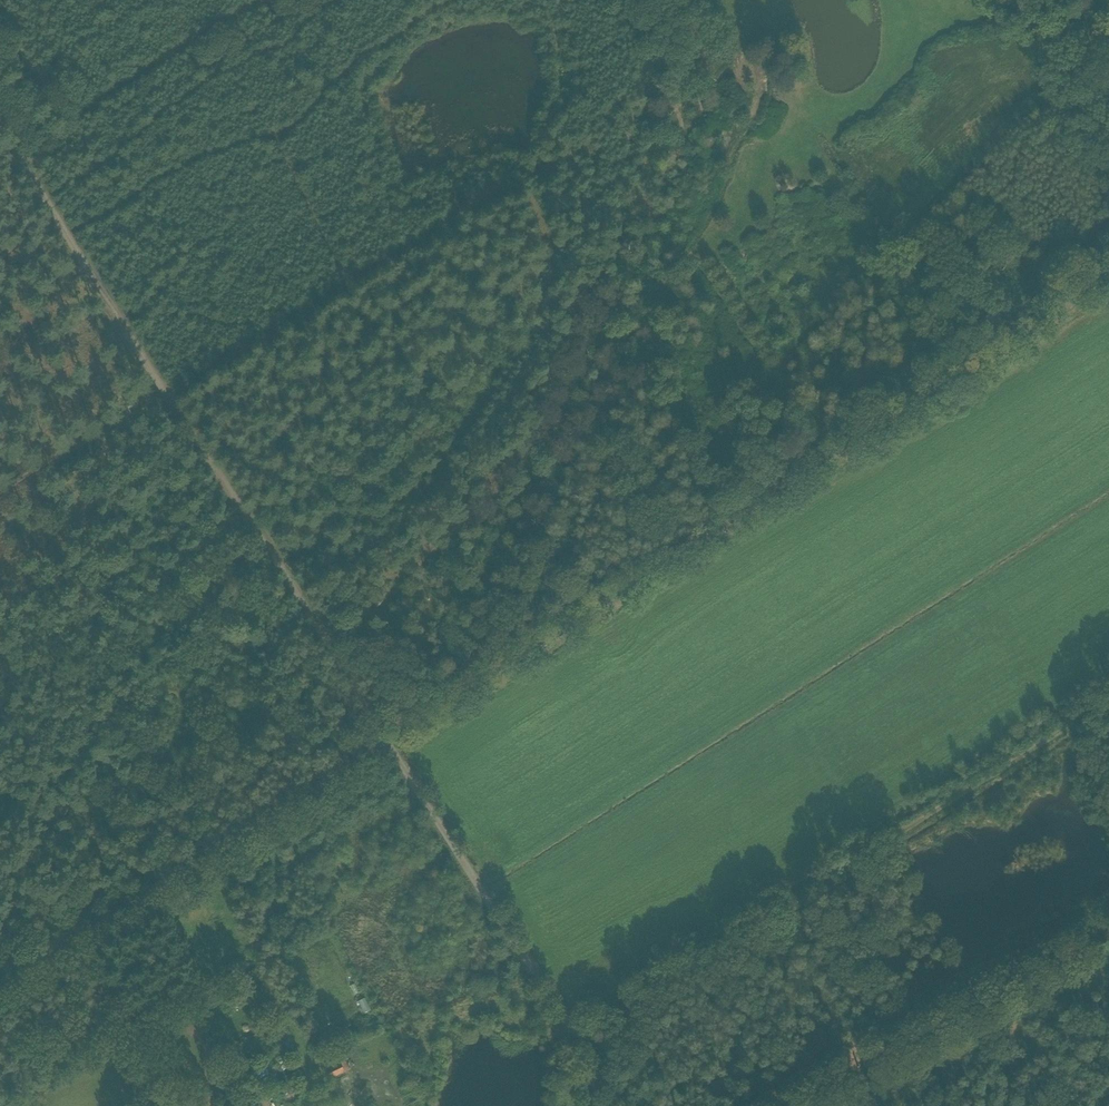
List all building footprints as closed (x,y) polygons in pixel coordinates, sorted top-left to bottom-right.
[(363,998),(356,1002),(361,1014),(368,1011),(363,998)] [(240,1027),(242,1034),(250,1032),(249,1025),(240,1027)] [(344,1072),(340,1063),(327,1070),(331,1078),(344,1072)] [(293,1072),(281,1078),(289,1095),(301,1089),(293,1072)]
